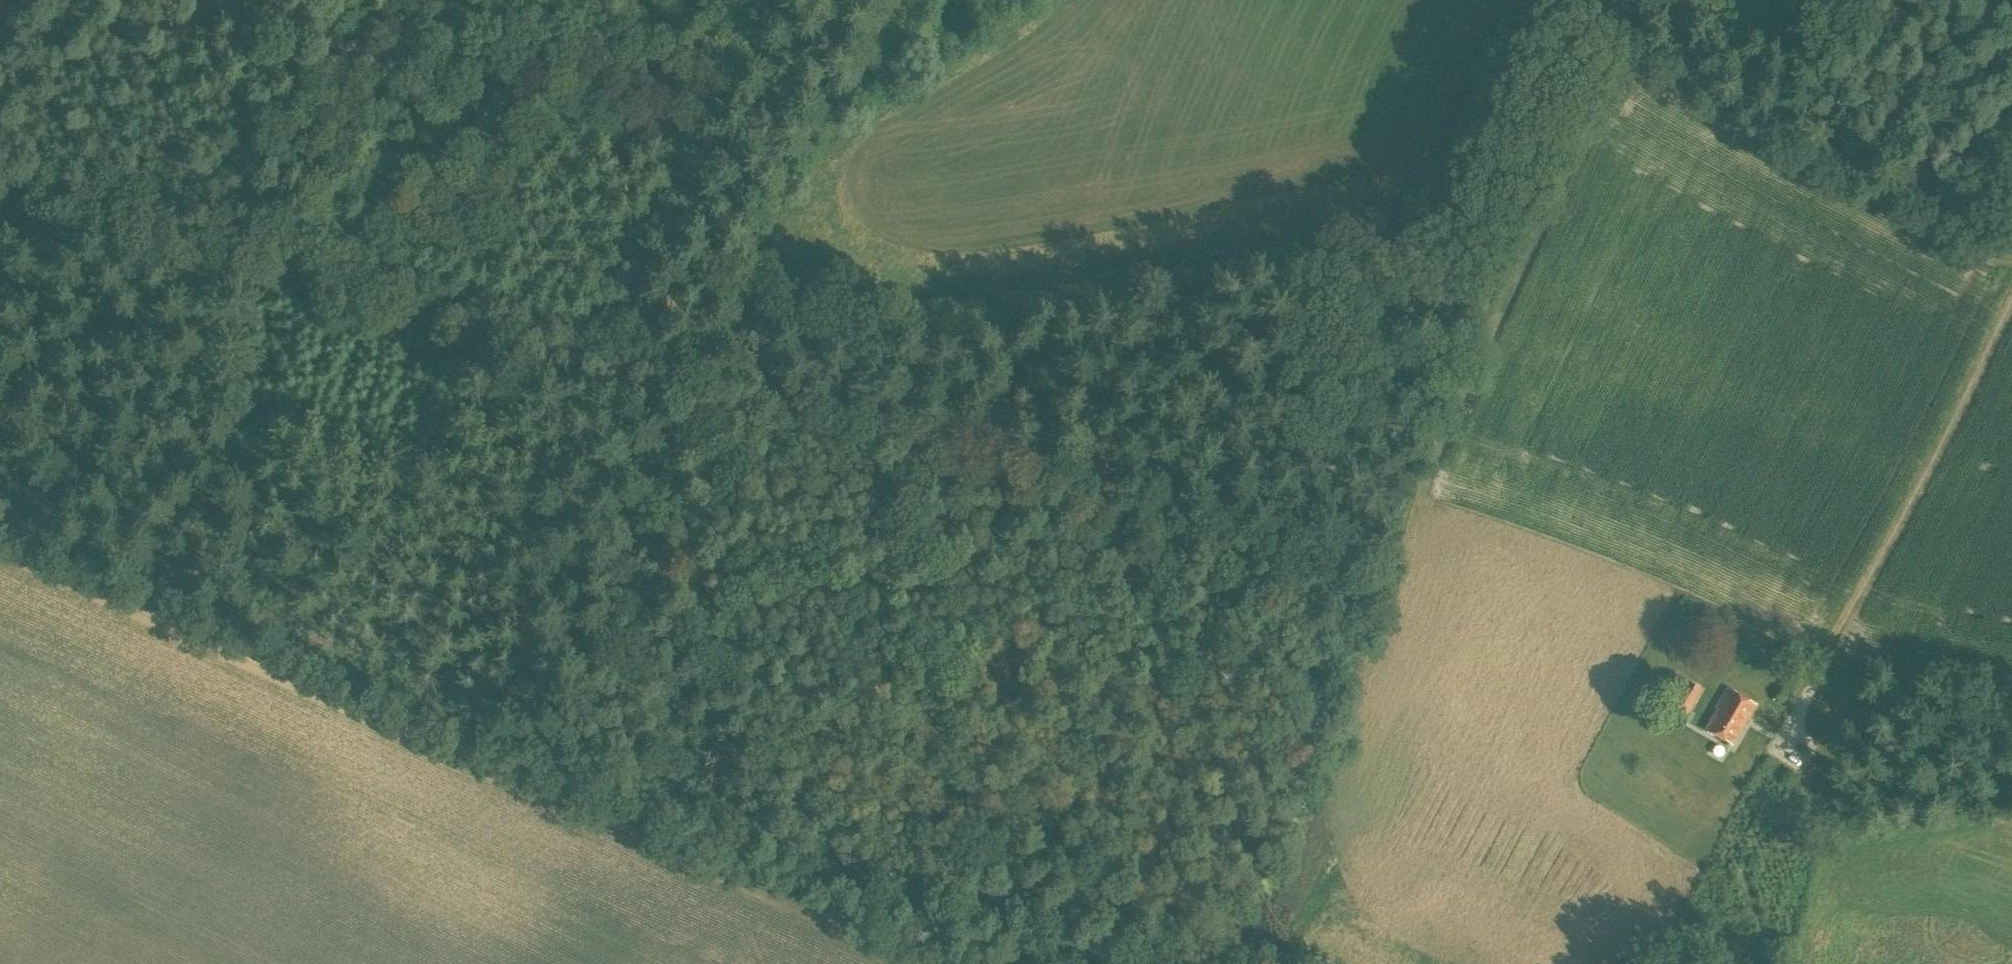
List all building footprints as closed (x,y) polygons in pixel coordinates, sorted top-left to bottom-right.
[(1686,718),(1703,690),(1687,680),(1671,708),(1686,718)] [(1730,744),(1754,704),(1725,688),(1714,707),(1716,709),(1704,729),(1730,744)]
